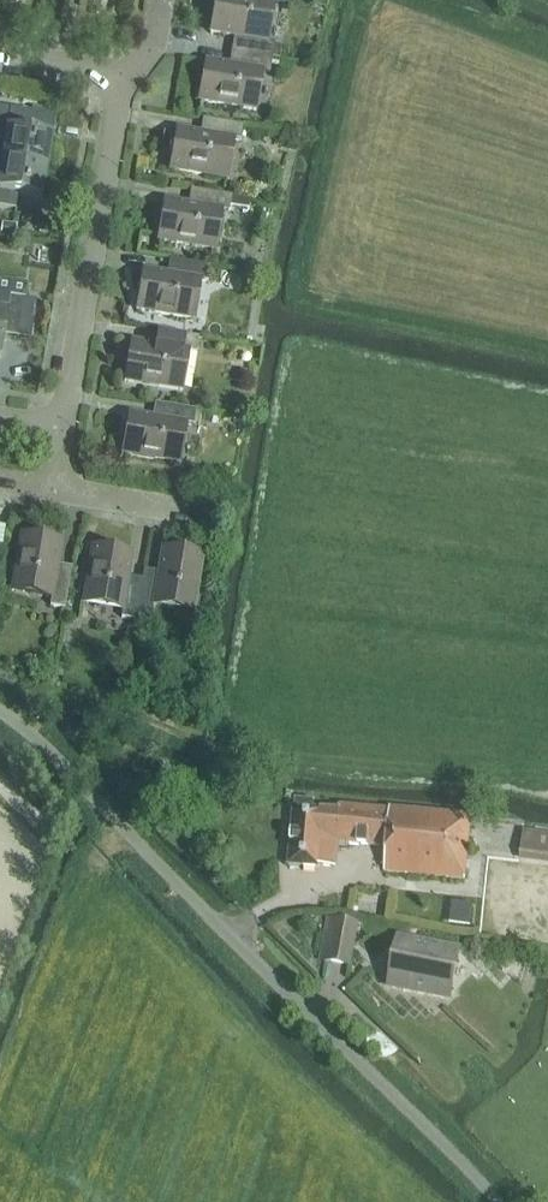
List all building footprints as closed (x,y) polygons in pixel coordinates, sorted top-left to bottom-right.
[(272,57),(275,43),(268,42),(275,2),(262,0),(215,0),(210,32),(234,36),(231,50),(272,57)] [(272,57),(231,50),(229,65),(205,61),(198,101),(256,110),(263,71),(270,72),(272,57)] [(1,161),(46,168),(51,137),(50,137),(50,132),(52,132),(55,116),(11,108),(10,109),(0,107),(0,140),(5,141),(1,161)] [(241,140),(243,125),(202,119),(200,133),(176,129),(170,169),(227,179),(234,139),(241,140)] [(1,161),(0,168),(0,206),(16,209),(18,195),(41,198),(46,168),(1,161)] [(230,207),(231,196),(198,191),(196,206),(188,204),(164,200),(158,240),(215,250),(222,210),(229,211),(229,210),(230,207)] [(230,207),(229,210),(248,213),(250,200),(231,196),(230,207)] [(1,234),(15,235),(16,226),(2,224),(1,234)] [(208,281),(210,266),(169,259),(167,274),(143,270),(136,310),(194,319),(201,280),(208,281)] [(3,335),(31,339),(37,301),(0,294),(0,355),(3,335)] [(196,352),(198,338),(157,331),(155,345),(131,341),(124,381),(182,391),(189,351),(196,352)] [(193,425),(196,410),(155,403),(152,418),(129,414),(122,454),(180,463),(186,424),(193,425)] [(65,608),(72,567),(57,565),(61,541),(21,535),(12,592),(51,599),(50,606),(65,608)] [(121,618),(136,620),(137,611),(142,579),(128,577),(132,553),(92,546),(83,604),(122,611),(121,618)] [(192,613),(202,555),(162,548),(159,572),(144,570),(142,579),(137,611),(152,613),(153,606),(192,613)] [(136,620),(135,625),(149,628),(152,613),(137,611),(136,620)] [(464,879),(470,817),(389,810),(389,812),(340,807),(339,814),(313,811),(314,802),(294,800),(288,866),(318,868),(318,867),(335,868),(337,843),(386,847),(384,872),(464,879)] [(520,853),(547,857),(547,833),(523,830),(520,853)] [(474,924),(477,903),(455,900),(452,921),(474,924)] [(328,920),(320,959),(349,965),(356,926),(328,920)] [(451,990),(459,951),(398,939),(389,985),(409,989),(411,982),(451,990)]
